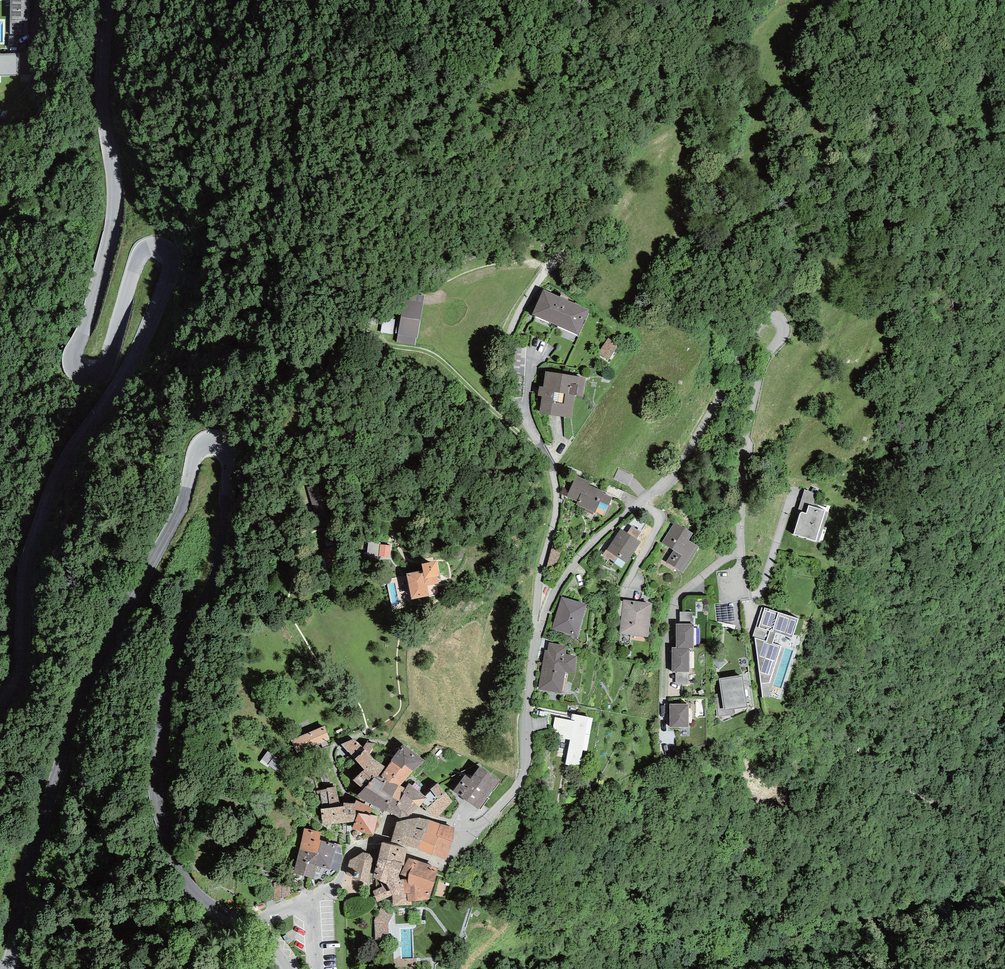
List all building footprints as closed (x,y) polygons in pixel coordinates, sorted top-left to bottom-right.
[(10,34),(27,34),(27,0),(11,0),(10,34)] [(18,36),(9,36),(9,50),(18,50),(18,36)] [(0,54),(0,76),(18,76),(18,53),(0,54)] [(543,290),(532,314),(578,335),(589,310),(543,290)] [(418,296),(406,295),(401,329),(399,339),(412,341),(418,296)] [(617,346),(606,339),(598,353),(609,360),(617,346)] [(586,377),(545,371),(543,387),(542,391),(575,395),(583,397),(586,377)] [(572,418),(575,395),(542,391),(542,396),(539,413),(572,418)] [(590,482),(576,476),(566,497),(577,502),(576,505),(585,509),(584,511),(593,514),(594,512),(595,513),(600,502),(609,505),(612,497),(604,493),(605,492),(589,485),(590,482)] [(804,489),(797,513),(800,514),(801,512),(802,512),(803,512),(806,513),(809,506),(814,507),(818,494),(804,489)] [(814,507),(809,506),(806,513),(803,512),(802,512),(801,512),(800,514),(793,534),(819,542),(828,512),(826,512),(826,511),(814,507)] [(693,533),(675,522),(662,543),(674,550),(666,562),(683,573),(699,547),(688,540),(693,533)] [(632,526),(627,533),(636,539),(641,532),(632,526)] [(627,533),(621,529),(607,550),(617,557),(627,563),(641,542),(636,539),(627,533)] [(379,556),(380,544),(381,544),(381,542),(369,542),(367,555),(379,556)] [(381,544),(380,544),(379,556),(390,557),(390,545),(381,544)] [(552,548),(545,567),(555,573),(562,552),(552,548)] [(615,562),(617,557),(607,550),(606,549),(602,556),(607,561),(609,558),(615,562)] [(407,574),(412,599),(429,596),(427,586),(439,583),(437,576),(440,576),(437,561),(421,564),(424,573),(422,573),(421,571),(407,574)] [(587,604),(561,597),(551,629),(577,637),(587,604)] [(648,637),(652,603),(623,600),(619,634),(648,637)] [(792,638),(799,619),(762,607),(753,636),(754,637),(762,698),(769,697),(783,647),(772,643),(776,632),(792,638)] [(680,612),(680,624),(694,624),(693,618),(692,618),(693,612),(680,612)] [(676,624),(676,648),(689,648),(694,648),(694,624),(680,624),(676,624)] [(567,646),(549,643),(547,650),(545,650),(538,689),(562,693),(565,672),(574,673),(577,656),(565,654),(567,646)] [(672,648),(672,672),(676,672),(688,672),(689,672),(689,648),(676,648),(672,648)] [(688,672),(676,672),(676,684),(688,684),(688,672)] [(743,675),(719,678),(721,693),(714,694),(717,717),(734,715),(733,710),(747,708),(743,675)] [(688,704),(670,704),(670,728),(689,727),(688,704)] [(593,718),(572,714),(571,720),(555,717),(551,736),(570,740),(565,765),(579,768),(583,750),(587,751),(593,718)] [(330,738),(324,725),(291,740),(297,753),(330,738)] [(353,739),(341,744),(348,752),(349,752),(355,759),(365,750),(363,747),(353,739)] [(365,750),(369,754),(375,744),(366,743),(363,747),(365,750)] [(403,744),(391,761),(402,769),(405,765),(413,771),(414,772),(425,761),(403,744)] [(280,773),(287,764),(268,750),(259,762),(268,768),(270,766),(280,773)] [(381,776),(387,768),(374,759),(369,754),(365,750),(355,759),(365,770),(353,780),(363,789),(375,777),(377,779),(380,774),(381,776)] [(401,786),(413,771),(405,765),(402,769),(391,761),(387,768),(381,776),(399,787),(401,786)] [(453,791),(479,810),(499,782),(480,767),(471,779),(465,775),(453,791)] [(403,793),(406,788),(401,786),(399,787),(381,776),(380,774),(377,779),(375,777),(363,789),(357,796),(386,812),(387,811),(393,814),(399,801),(404,793),(403,793)] [(425,797),(409,783),(406,788),(403,793),(404,793),(399,801),(393,814),(400,818),(408,817),(421,805),(427,798),(425,797)] [(427,798),(421,805),(431,815),(436,818),(452,801),(446,792),(445,793),(438,783),(431,789),(431,791),(425,797),(427,798)] [(341,806),(336,786),(327,788),(327,789),(317,791),(317,794),(320,793),(323,808),(341,806)] [(372,808),(357,800),(355,803),(357,810),(358,813),(370,815),(372,808)] [(356,810),(354,803),(344,803),(344,806),(341,806),(323,808),(321,809),(323,825),(353,822),(356,814),(356,810)] [(373,835),(378,816),(370,815),(358,813),(352,829),(373,835)] [(407,820),(397,822),(391,842),(418,849),(430,820),(420,818),(407,820)] [(455,828),(430,820),(418,849),(432,855),(432,854),(446,860),(453,842),(455,828)] [(318,854),(321,841),(320,840),(321,832),(304,828),(299,850),(318,854)] [(337,845),(321,841),(318,854),(299,850),(294,873),(314,878),(317,866),(330,870),(330,869),(339,871),(343,859),(341,848),(337,846),(337,845)] [(407,849),(382,843),(379,857),(392,861),(394,860),(403,863),(403,865),(404,866),(407,849)] [(363,853),(350,860),(346,874),(353,876),(352,879),(368,882),(373,859),(370,854),(363,853)] [(392,861),(379,857),(373,878),(381,882),(387,884),(400,879),(399,875),(403,865),(403,863),(394,860),(392,861)] [(418,861),(409,858),(400,874),(408,877),(408,879),(403,879),(404,894),(407,894),(408,901),(412,901),(423,901),(424,899),(429,900),(430,896),(438,868),(418,861)] [(373,891),(377,902),(392,895),(393,906),(412,905),(412,901),(408,901),(407,894),(404,894),(403,879),(400,881),(400,879),(387,884),(381,882),(382,887),(373,891)] [(395,910),(383,904),(375,921),(375,940),(389,939),(388,923),(395,910)]
